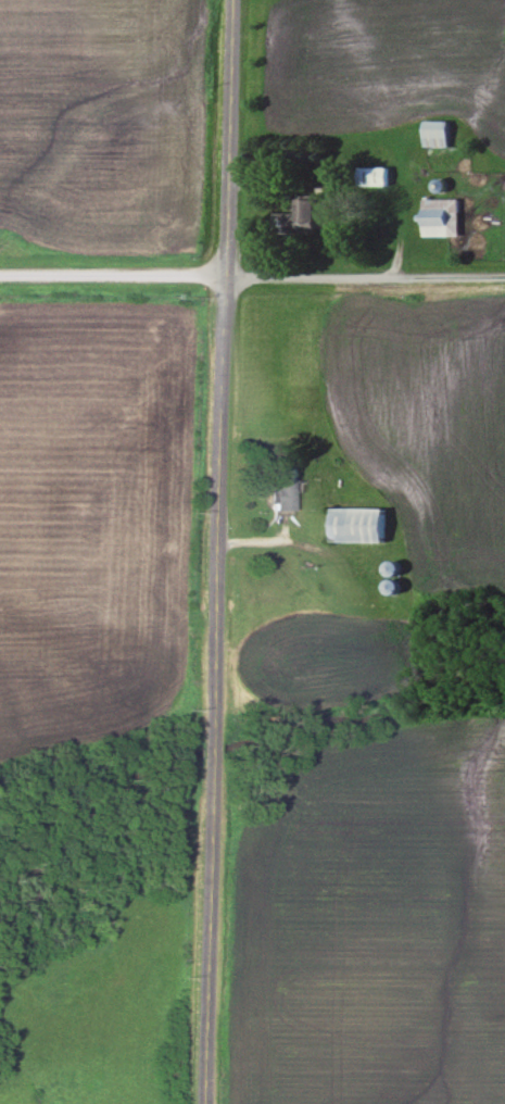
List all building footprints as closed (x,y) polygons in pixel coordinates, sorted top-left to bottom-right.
[(422,146),(448,146),(448,120),(422,120),(422,146)] [(388,166),(359,166),(359,186),(388,186),(388,166)] [(275,213),(275,235),(317,235),(317,196),(297,196),(297,213),(275,213)] [(421,236),(458,236),(458,198),(421,198),(421,236)] [(279,467),(279,511),(299,511),(299,467),(279,467)] [(333,543),(387,543),(387,508),(333,508),(333,543)]
